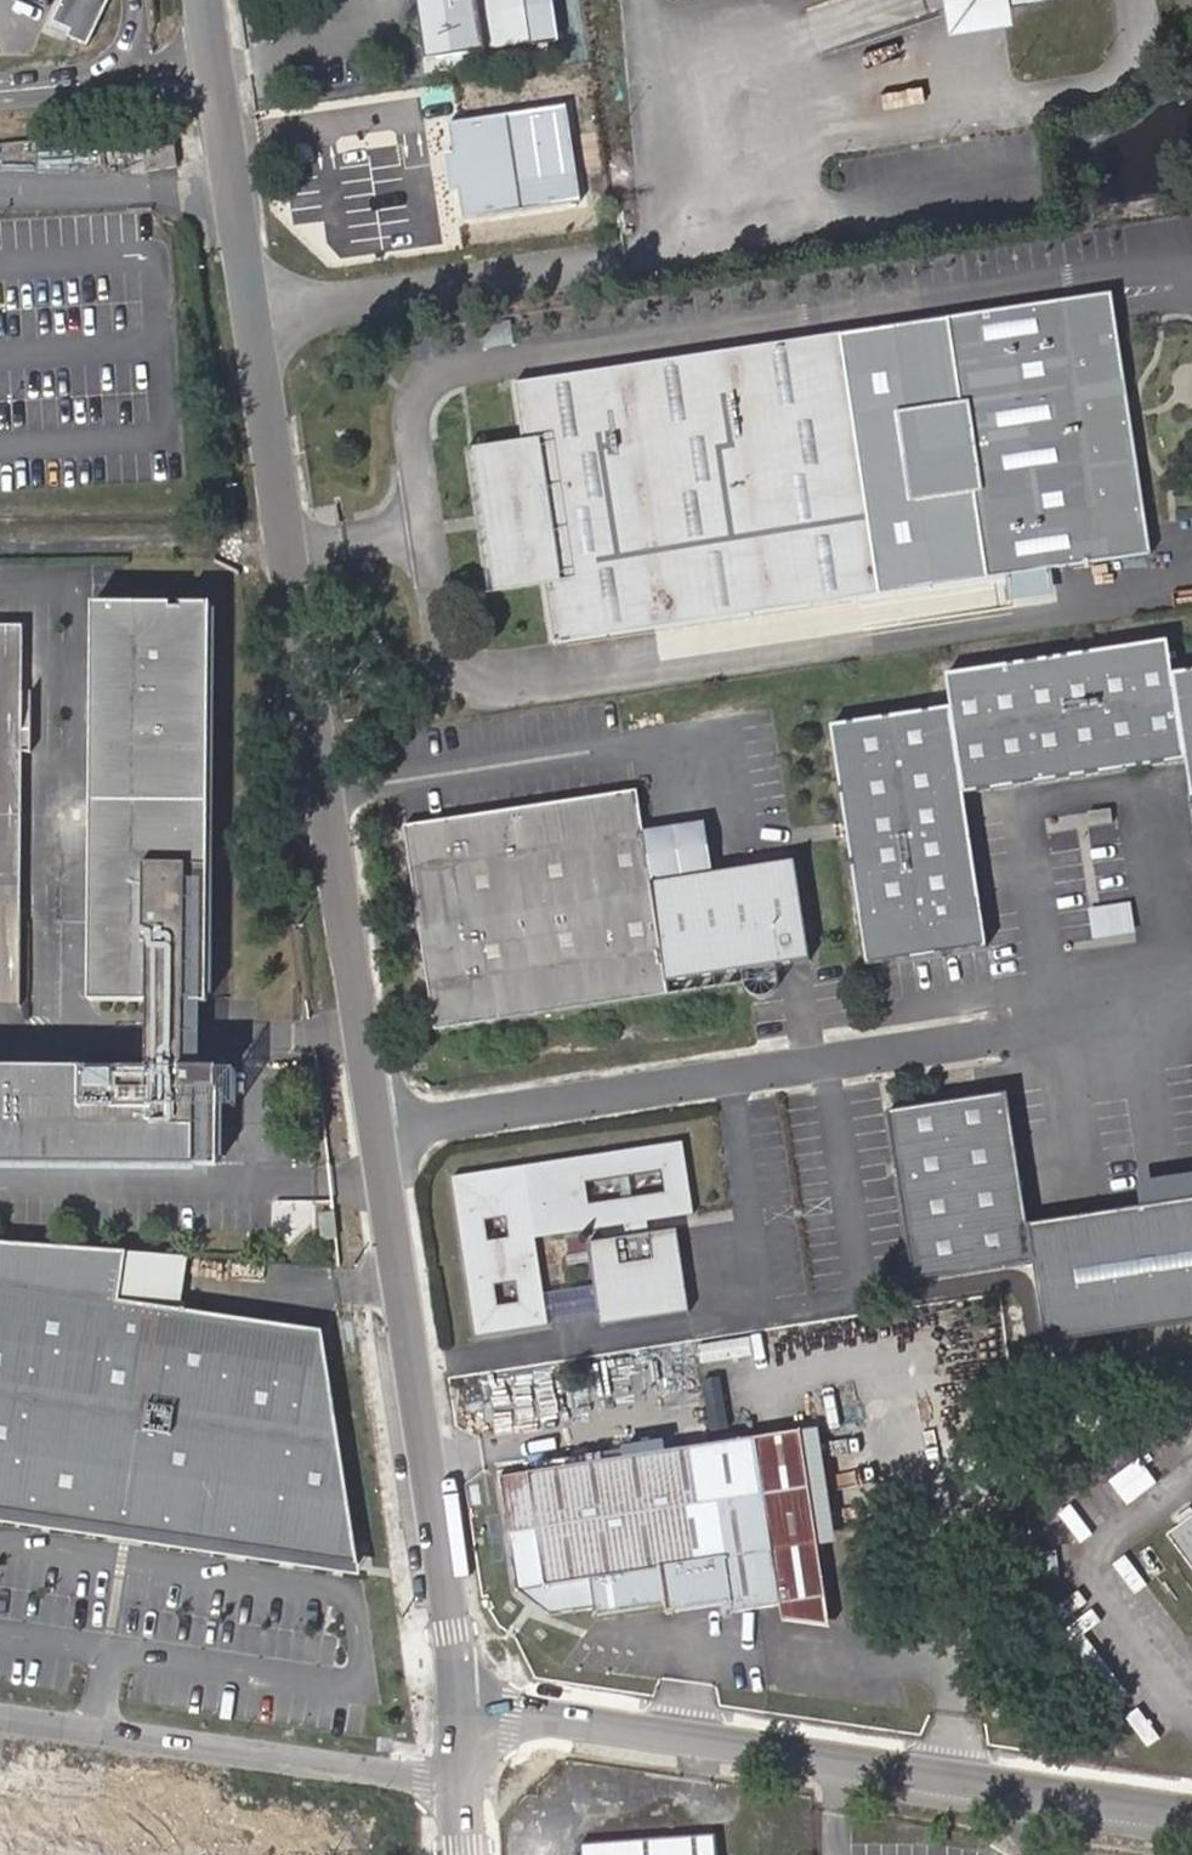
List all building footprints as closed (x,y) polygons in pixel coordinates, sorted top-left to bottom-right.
[(68,39),(89,47),(108,0),(65,0),(55,24),(72,31),(68,39)] [(440,57),(559,39),(553,0),(417,0),(419,18),(411,28),(422,32),(425,46),(440,57)] [(967,0),(945,0),(950,31),(1014,21),(1011,0),(1008,0),(968,7),(967,0)] [(427,59),(440,57),(425,46),(427,59)] [(565,104),(447,121),(463,218),(580,199),(565,104)] [(146,152),(149,170),(172,166),(169,149),(146,152)] [(1112,295),(1062,302),(1067,330),(1105,324),(1136,529),(1098,535),(1102,563),(1152,555),(1112,295)] [(524,450),(476,457),(495,585),(543,578),(554,645),(1102,563),(1098,535),(1136,529),(1105,324),(1067,330),(1062,302),(884,329),(887,345),(844,351),(841,336),(514,385),(524,450)] [(887,345),(884,329),(841,336),(844,351),(887,345)] [(495,585),(476,457),(469,458),(488,586),(495,585)] [(91,607),(85,1005),(144,1006),(181,1007),(203,1007),(208,608),(91,607)] [(0,631),(0,1010),(16,1010),(19,757),(20,696),(21,631),(0,631)] [(864,961),(984,943),(961,793),(1189,759),(1191,777),(1191,666),(1176,669),(1171,639),(943,673),(948,703),(828,721),(864,961)] [(29,696),(20,696),(19,757),(28,757),(29,696)] [(668,994),(637,790),(404,826),(435,1030),(668,994)] [(1115,809),(1093,812),(1095,825),(1117,822),(1115,809)] [(810,960),(795,862),(651,884),(666,982),(810,960)] [(180,1072),(181,1007),(144,1006),(143,1072),(180,1072)] [(0,1071),(0,1167),(214,1168),(214,1072),(202,1072),(180,1072),(143,1072),(85,1072),(0,1071)] [(884,1094),(912,1280),(1032,1262),(1045,1346),(1191,1323),(1191,1201),(1147,1207),(1026,1226),(1004,1076),(884,1094)] [(695,1213),(685,1142),(526,1165),(454,1176),(478,1334),(550,1324),(537,1237),(628,1224),(629,1236),(590,1241),(594,1267),(603,1326),(693,1312),(684,1254),(680,1228),(652,1232),(650,1220),(695,1213)] [(1142,1177),(1147,1207),(1191,1201),(1191,1170),(1142,1177)] [(0,1245),(0,1509),(359,1566),(323,1333),(117,1300),(124,1254),(0,1245)] [(829,1602),(804,1433),(758,1440),(499,1479),(517,1596),(526,1594),(548,1613),(546,1621),(592,1614),(593,1620),(665,1610),(666,1619),(732,1610),(732,1614),(780,1608),(829,1602)] [(1178,1539),(1191,1558),(1191,1529),(1178,1539)] [(526,1594),(517,1596),(546,1621),(548,1613),(526,1594)] [(833,1629),(829,1602),(780,1608),(782,1623),(833,1629)] [(579,1846),(580,1854),(717,1854),(715,1834),(579,1846)]
